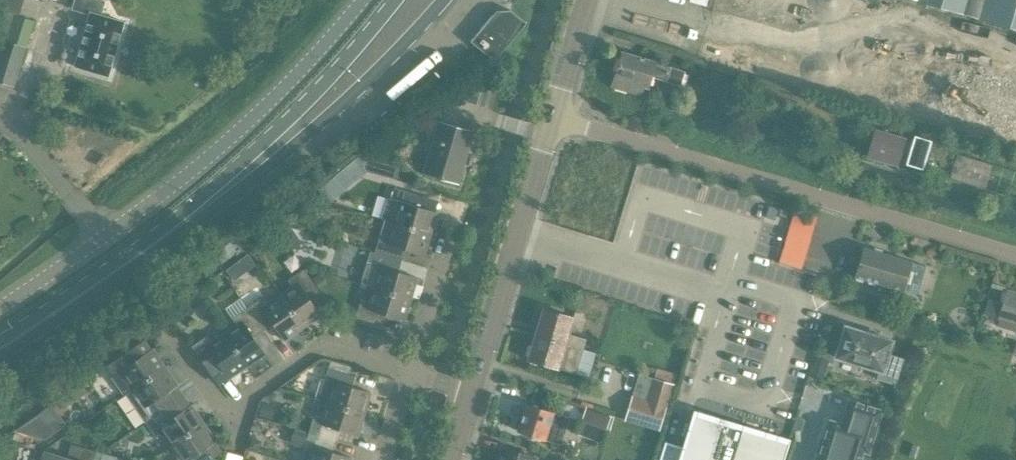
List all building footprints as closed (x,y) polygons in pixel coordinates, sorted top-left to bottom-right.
[(19,17),(25,0),(0,0),(0,81),(13,85),(33,21),(19,17)] [(73,9),(90,14),(75,66),(108,76),(124,22),(100,15),(104,1),(100,0),(75,0),(73,9)] [(1015,29),(1015,0),(917,0),(1015,29)] [(525,22),(524,21),(509,9),(495,11),(492,14),(469,41),(493,61),(526,22),(525,21),(525,22)] [(680,84),(684,71),(621,52),(611,86),(641,94),(643,86),(647,87),(650,76),(680,84)] [(491,108),(498,82),(483,77),(482,83),(473,80),(467,101),(491,108)] [(458,185),(474,132),(445,123),(437,150),(428,155),(422,174),(458,185)] [(914,135),(912,141),(876,130),(868,157),(883,161),(883,164),(893,167),(894,164),(896,165),(900,152),(908,155),(905,164),(922,169),(931,140),(914,135)] [(957,154),(950,178),(1015,198),(1015,172),(957,154)] [(369,172),(395,178),(397,170),(371,164),(369,172)] [(393,188),(388,207),(383,220),(391,222),(428,234),(435,212),(416,207),(419,196),(393,188)] [(790,222),(812,229),(815,216),(794,210),(790,222)] [(374,253),(400,261),(404,249),(422,255),(428,234),(391,222),(387,237),(379,235),(374,253)] [(786,235),(808,242),(812,229),(790,222),(786,235)] [(782,248),(804,254),(808,242),(786,235),(782,248)] [(804,254),(782,248),(779,261),(800,267),(804,254)] [(903,291),(911,262),(863,248),(854,276),(903,291)] [(370,252),(361,284),(364,285),(371,287),(409,299),(416,278),(397,272),(400,261),(374,253),(370,252)] [(278,295),(301,328),(320,315),(309,300),(318,293),(302,269),(286,280),(290,286),(278,295)] [(320,273),(312,278),(318,288),(327,282),(320,273)] [(409,299),(371,287),(367,302),(360,300),(355,318),(381,326),(384,315),(403,320),(409,299)] [(841,290),(838,302),(857,307),(860,295),(841,290)] [(1006,290),(997,319),(1015,324),(1015,293),(1006,290)] [(586,312),(590,296),(580,293),(576,309),(586,312)] [(246,308),(262,332),(272,325),(283,341),(301,328),(278,295),(266,303),(262,297),(246,308)] [(223,334),(245,366),(263,354),(252,339),(262,332),(246,308),(230,319),(235,325),(223,334)] [(536,334),(583,348),(586,339),(569,334),(574,317),(543,308),(536,334)] [(845,326),(836,357),(879,370),(876,379),(896,385),(904,358),(889,353),(893,341),(845,326)] [(191,346),(190,347),(209,374),(210,374),(218,368),(227,379),(245,366),(223,334),(210,342),(206,336),(191,346)] [(583,348),(536,334),(528,359),(575,373),(583,348)] [(127,350),(104,366),(105,367),(106,368),(115,382),(123,394),(163,367),(150,349),(134,360),(128,351),(127,350)] [(321,378),(315,398),(326,401),(326,403),(362,414),(369,392),(351,387),(354,376),(349,374),(351,367),(331,361),(328,368),(327,368),(324,379),(321,378)] [(163,367),(123,394),(132,407),(143,422),(166,407),(159,396),(175,385),(163,367)] [(624,420),(658,430),(673,384),(653,378),(646,400),(632,396),(624,420)] [(546,435),(545,437),(545,439),(546,439),(546,440),(547,440),(548,440),(549,441),(551,441),(552,441),(552,442),(555,442),(555,443),(557,443),(560,444),(561,443),(562,441),(563,439),(564,436),(564,435),(565,434),(565,432),(568,425),(568,424),(569,420),(569,418),(570,418),(569,417),(570,417),(569,417),(569,416),(570,416),(571,417),(572,418),(573,418),(575,419),(577,419),(577,421),(576,423),(578,426),(578,427),(578,428),(578,429),(578,433),(579,434),(585,437),(586,437),(587,437),(588,438),(589,438),(591,439),(592,439),(595,440),(596,441),(599,441),(601,441),(602,441),(602,440),(603,439),(603,438),(606,433),(608,427),(609,424),(609,423),(609,422),(610,422),(610,421),(611,417),(611,416),(610,416),(605,414),(603,413),(600,412),(595,411),(592,409),(589,408),(588,408),(587,407),(586,407),(586,406),(585,405),(582,404),(581,404),(580,404),(574,402),(572,402),(573,402),(572,403),(570,403),(569,404),(568,404),(566,405),(565,406),(564,407),(564,409),(564,411),(565,412),(565,413),(566,414),(566,415),(567,415),(567,416),(563,415),(561,413),(557,413),(557,412),(556,412),(555,412),(553,412),(552,416),(551,417),(551,418),(551,419),(550,420),(550,421),(550,422),(550,423),(549,425),(549,426),(548,429),(547,433),(546,435)] [(845,411),(841,423),(830,419),(817,459),(860,459),(862,452),(868,454),(876,427),(882,410),(855,402),(852,413),(845,411)] [(263,403),(259,416),(272,420),(276,406),(263,403)] [(308,433),(335,441),(338,429),(356,435),(362,414),(326,403),(321,417),(313,415),(308,433)] [(545,439),(553,411),(526,403),(518,431),(545,439)] [(166,407),(143,422),(154,438),(160,433),(169,446),(202,423),(189,405),(173,417),(166,407)] [(788,439),(694,409),(683,447),(666,441),(660,459),(782,459),(788,439)] [(198,452),(214,441),(202,423),(169,446),(177,458),(173,459),(203,459),(198,452)] [(33,440),(36,427),(28,425),(25,438),(33,440)] [(308,433),(303,451),(310,454),(309,459),(349,459),(349,457),(332,452),(335,441),(308,433)] [(16,443),(11,459),(12,459),(73,459),(16,443)] [(534,457),(503,447),(499,459),(533,459),(534,457)]
